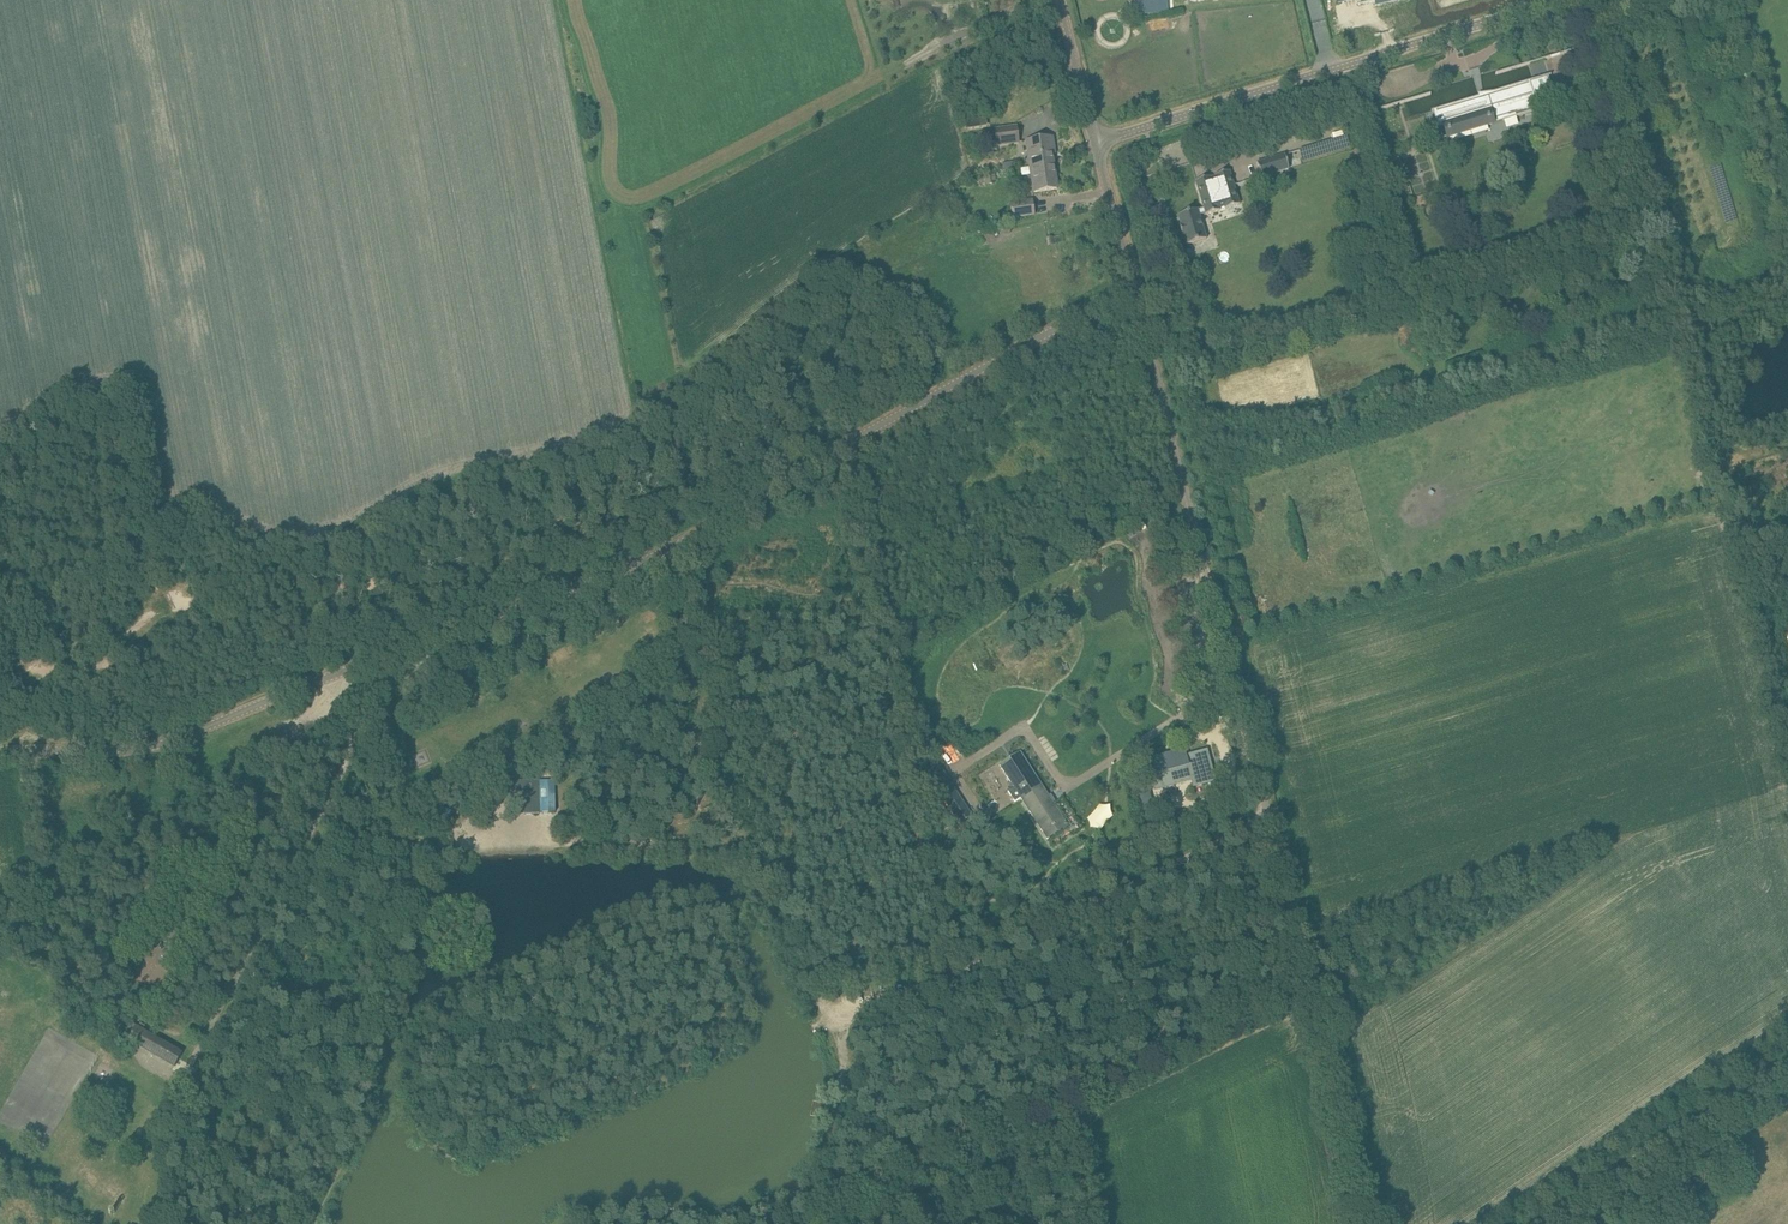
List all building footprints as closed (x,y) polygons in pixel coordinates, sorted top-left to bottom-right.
[(1133,16),(1168,13),(1167,0),(1162,0),(1161,0),(1131,0),(1133,16)] [(1438,127),(1446,125),(1449,136),(1449,137),(1559,103),(1558,103),(1539,108),(1530,81),(1551,75),(1551,74),(1494,91),(1483,93),(1483,94),(1484,94),(1485,100),(1480,101),(1479,96),(1432,110),(1432,111),(1433,111),(1438,127)] [(990,139),(991,146),(1020,142),(1018,126),(994,129),(996,138),(990,139)] [(1027,141),(1031,166),(1050,164),(1049,160),(1053,160),(1052,153),(1055,153),(1052,137),(1027,141)] [(1284,153),(1258,162),(1262,176),(1289,168),(1284,153)] [(1057,189),(1053,160),(1049,160),(1050,164),(1031,166),(1032,174),(1029,175),(1031,188),(1034,187),(1035,192),(1057,189)] [(1210,177),(1196,181),(1204,208),(1198,210),(1198,209),(1178,215),(1181,225),(1180,225),(1183,235),(1184,235),(1187,245),(1207,239),(1199,215),(1205,213),(1206,214),(1240,204),(1230,171),(1215,175),(1216,177),(1211,178),(1210,177)] [(1011,216),(1012,223),(1045,218),(1042,201),(1009,206),(1010,206),(996,208),(998,218),(1011,216)] [(998,224),(984,226),(985,233),(999,231),(998,224)] [(1068,825),(1020,751),(999,764),(1014,787),(1008,791),(1015,801),(1021,798),(1047,838),(1068,825)] [(1158,763),(1131,770),(1135,786),(1153,781),(1157,793),(1166,790),(1165,785),(1173,782),(1177,795),(1189,792),(1181,764),(1160,770),(1158,763)] [(940,765),(927,773),(960,824),(972,815),(941,766),(940,765)] [(510,804),(510,815),(556,815),(555,779),(509,780),(510,804)] [(1202,792),(1184,798),(1188,810),(1206,805),(1202,792)] [(149,1051),(175,1066),(183,1052),(137,1025),(130,1038),(150,1050),(149,1051)]
